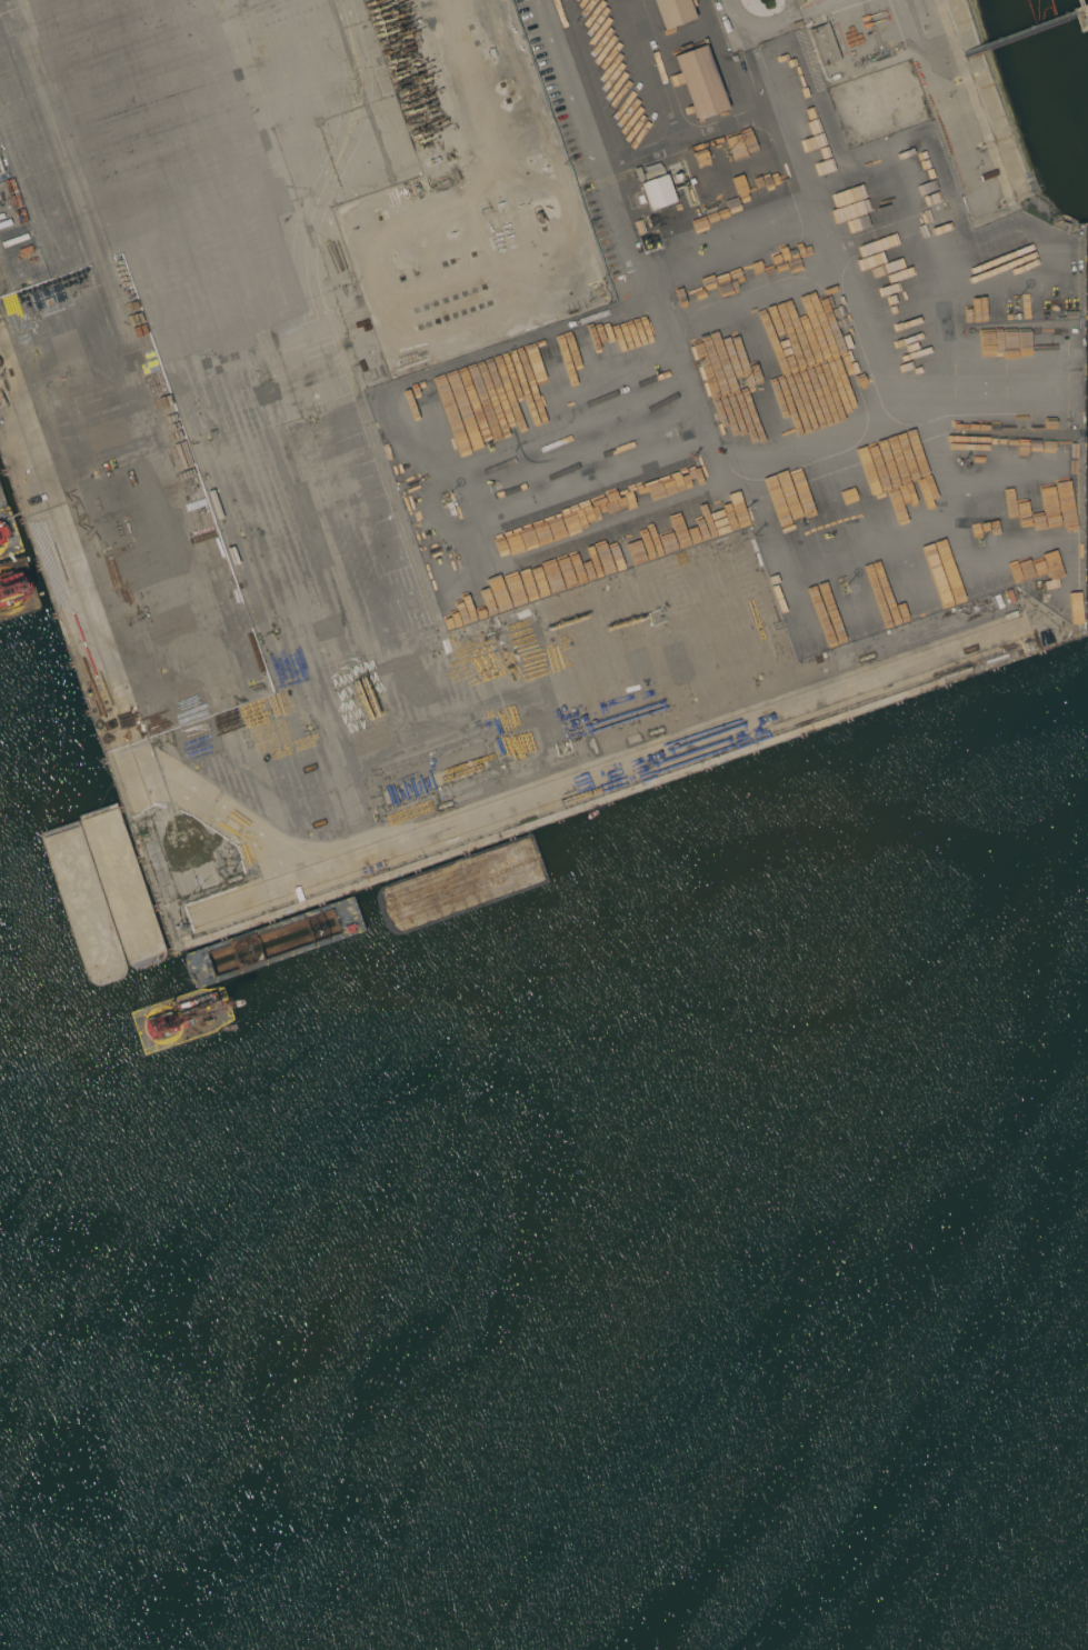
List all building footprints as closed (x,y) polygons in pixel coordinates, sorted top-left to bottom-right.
[(662,30),(651,0),(688,0),(695,19),(662,30)] [(839,61),(821,68),(808,30),(826,23),(839,61)] [(727,109),(695,121),(672,57),(703,44),(727,109)] [(676,201),(649,211),(639,183),(645,181),(642,174),(645,173),(643,169),(658,163),(661,168),(665,176),(666,174),(676,201)]
